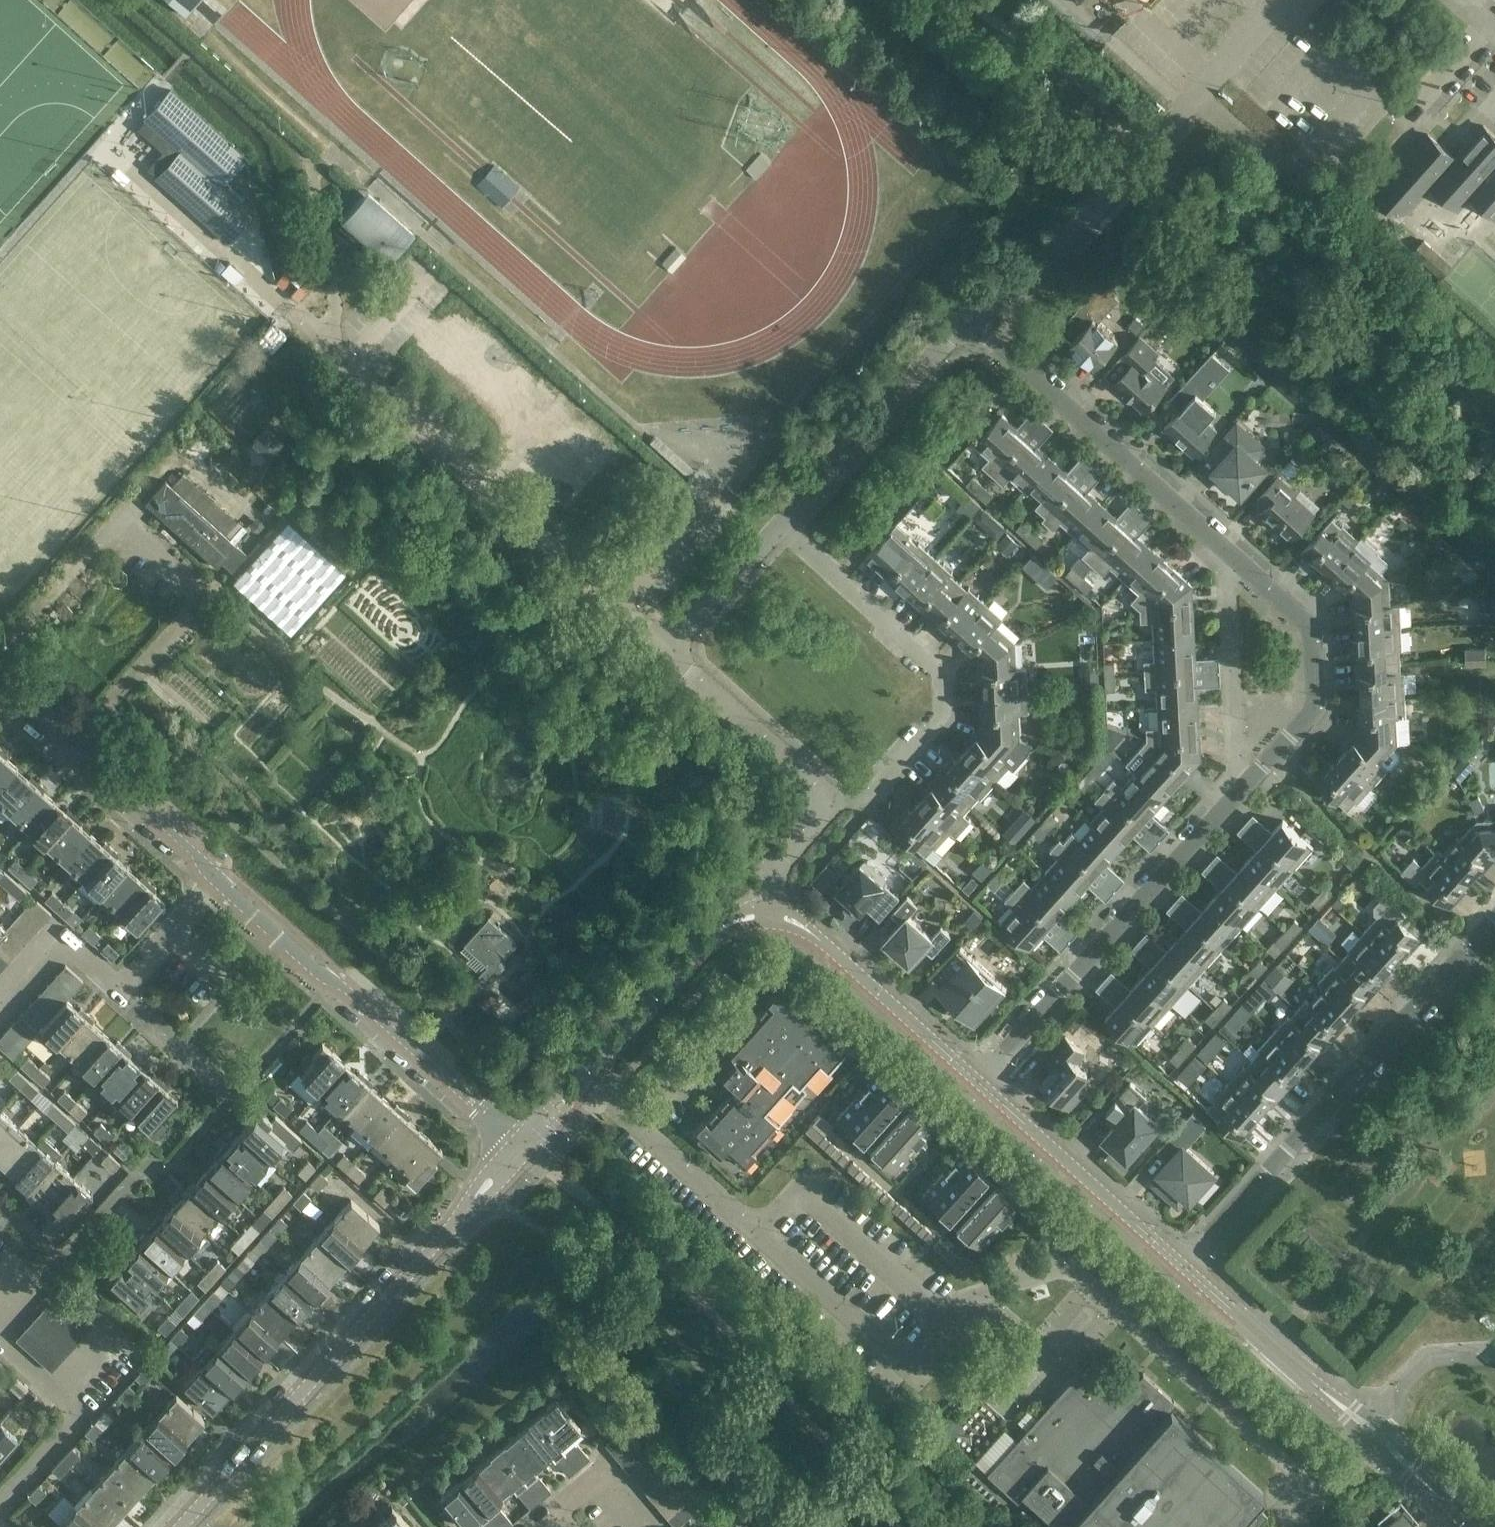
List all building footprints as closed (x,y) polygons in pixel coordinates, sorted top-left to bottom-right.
[(199,0),(169,0),(185,15),(199,0)] [(1421,48),(1414,55),(1421,62),(1428,55),(1421,48)] [(169,90),(145,117),(181,150),(156,177),(228,241),(253,213),(217,181),(241,154),(169,90)] [(1455,206),(1459,210),(1472,194),(1494,215),(1494,158),(1473,139),(1456,158),(1429,133),(1376,192),(1403,216),(1431,185),(1455,206)] [(365,196),(343,219),(387,259),(408,235),(365,196)] [(294,259),(278,279),(293,291),(309,271),(294,259)] [(1103,279),(1063,324),(1081,340),(1074,347),(1091,361),(1097,355),(1101,359),(1119,339),(1114,335),(1115,334),(1100,320),(1109,310),(1105,306),(1117,292),(1103,279)] [(1158,352),(1140,336),(1123,355),(1132,364),(1115,383),(1145,410),(1166,386),(1145,367),(1158,352)] [(1193,373),(1169,399),(1180,409),(1164,428),(1193,454),(1216,428),(1207,420),(1217,409),(1197,392),(1205,383),(1193,373)] [(982,465),(993,475),(1027,436),(1002,413),(975,443),(990,457),(982,465)] [(1253,479),(1265,466),(1254,456),(1263,446),(1238,424),(1210,455),(1220,463),(1216,469),(1227,479),(1224,482),(1242,498),(1256,482),(1253,479)] [(1027,436),(993,475),(1003,484),(1011,476),(1025,489),(1052,459),(1027,436)] [(1052,459),(1025,489),(1025,490),(1029,486),(1042,499),(1035,507),(1045,516),(1042,519),(1043,520),(1077,481),(1052,459)] [(165,480),(145,502),(190,542),(186,546),(214,571),(222,562),(237,576),(233,580),(291,632),(346,572),(288,520),(253,558),(225,534),(236,521),(183,473),(172,486),(165,480)] [(973,475),(966,483),(977,493),(983,485),(973,475)] [(1300,504),(1303,502),(1303,500),(1296,494),(1297,493),(1278,476),(1260,497),(1268,505),(1263,511),(1292,537),(1312,515),(1300,504)] [(1102,504),(1077,481),(1043,520),(1053,529),(1061,521),(1075,534),(1102,504)] [(994,495),(983,485),(977,493),(987,502),(994,495)] [(1102,504),(1075,534),(1089,547),(1082,555),(1093,565),(1127,526),(1102,504)] [(998,537),(1006,527),(994,517),(985,527),(998,537)] [(1319,560),(1331,571),(1360,539),(1343,524),(1341,525),(1332,517),(1302,552),(1315,564),(1319,560)] [(1023,520),(1016,528),(1026,538),(1034,530),(1023,520)] [(1127,526),(1093,565),(1094,566),(1089,572),(1096,578),(1101,572),(1103,574),(1110,566),(1124,580),(1152,549),(1127,526)] [(1034,530),(1026,538),(1037,547),(1044,539),(1034,530)] [(895,579),(907,590),(936,557),(919,542),(918,544),(909,536),(878,570),(892,582),(895,579)] [(1360,539),(1331,571),(1347,586),(1352,597),(1390,578),(1370,561),(1372,559),(1355,544),(1360,539)] [(1192,584),(1152,549),(1124,580),(1139,593),(1131,601),(1140,609),(1192,584)] [(936,557),(907,590),(919,600),(915,604),(929,616),(959,581),(951,574),(953,572),(936,557)] [(1076,583),(1083,575),(1073,565),(1066,573),(1076,583)] [(1076,583),(1087,592),(1094,584),(1083,575),(1076,583)] [(1390,578),(1352,597),(1357,607),(1358,628),(1402,626),(1400,604),(1391,605),(1390,578)] [(959,581),(929,616),(942,627),(945,624),(957,635),(986,602),(969,587),(967,589),(959,581)] [(1192,584),(1140,609),(1141,621),(1153,621),(1154,640),(1195,638),(1192,584)] [(986,602),(957,635),(973,649),(978,660),(1016,642),(996,624),(1002,617),(986,602)] [(1402,626),(1358,628),(1358,645),(1354,645),(1355,663),(1401,660),(1400,649),(1403,649),(1402,626)] [(1195,638),(1154,640),(1155,660),(1145,660),(1145,674),(1220,670),(1220,656),(1196,657),(1195,638)] [(1016,642),(978,660),(983,670),(984,692),(1028,690),(1027,667),(1017,668),(1016,642)] [(1462,657),(1478,656),(1478,647),(1462,648),(1462,657)] [(1463,665),(1478,665),(1478,656),(1462,657),(1463,665)] [(1401,660),(1355,663),(1356,680),(1360,680),(1361,696),(1405,694),(1404,671),(1402,671),(1401,660)] [(1115,662),(1105,662),(1105,676),(1116,676),(1115,662)] [(1220,670),(1145,674),(1146,689),(1157,688),(1158,707),(1199,705),(1197,685),(1221,684),(1220,670)] [(1116,676),(1105,676),(1106,690),(1116,690),(1116,676)] [(1028,690),(984,692),(985,714),(981,725),(1021,739),(1020,713),(1029,712),(1028,690)] [(1405,694),(1361,696),(1362,718),(1358,729),(1398,743),(1397,716),(1406,716),(1405,694)] [(1199,705),(1158,707),(1159,727),(1147,727),(1147,740),(1201,759),(1199,705)] [(1021,739),(981,725),(977,736),(963,752),(996,782),(1010,765),(1003,759),(1021,739)] [(1108,735),(1108,736),(1116,740),(1121,730),(1113,725),(1108,735)] [(1398,743),(1358,729),(1355,740),(1340,756),(1373,785),(1388,769),(1381,762),(1398,743)] [(1201,759),(1147,740),(1139,749),(1148,757),(1135,772),(1165,799),(1201,759)] [(996,782),(963,752),(952,764),(949,761),(937,774),(971,805),(979,797),(980,798),(996,782)] [(16,768),(0,754),(0,786),(16,768)] [(1465,754),(1453,767),(1460,781),(1476,763),(1465,754)] [(1373,785),(1340,756),(1329,768),(1326,765),(1314,779),(1348,809),(1356,801),(1357,802),(1373,785)] [(1104,769),(1095,762),(1086,772),(1094,780),(1104,769)] [(0,786),(0,805),(9,813),(35,785),(16,768),(0,786)] [(1094,780),(1086,772),(1077,783),(1085,790),(1094,780)] [(1114,779),(1105,789),(1161,839),(1170,829),(1152,813),(1165,799),(1135,772),(1122,786),(1114,779)] [(971,805),(937,774),(925,787),(929,791),(918,802),(951,832),(966,815),(964,813),(971,805)] [(35,785),(9,813),(27,830),(53,801),(35,785)] [(1161,839),(1105,789),(1095,799),(1103,807),(1090,821),(1121,848),(1133,834),(1151,849),(1161,839)] [(53,801),(27,830),(46,847),(71,818),(53,801)] [(951,832),(918,802),(907,815),(904,811),(892,825),(926,855),(934,847),(936,848),(951,832)] [(1041,823),(1049,830),(1059,819),(1051,812),(1041,823)] [(1283,820),(1273,832),(1253,814),(1245,822),(1295,867),(1313,847),(1283,820)] [(71,818),(46,847),(64,863),(90,835),(71,818)] [(1477,819),(1494,857),(1494,818),(1477,819)] [(1443,854),(1470,879),(1485,862),(1494,857),(1477,819),(1457,842),(1455,841),(1443,854)] [(1060,838),(1060,839),(1116,889),(1125,879),(1107,863),(1121,848),(1090,821),(1090,822),(1093,825),(1081,839),(1073,832),(1064,842),(1060,838)] [(1295,867),(1245,822),(1237,831),(1257,849),(1247,860),(1277,887),(1295,867)] [(1041,823),(1032,833),(1040,840),(1049,830),(1041,823)] [(1014,843),(1022,834),(1019,829),(1008,830),(1005,835),(1014,843)] [(90,835),(64,863),(83,880),(108,851),(90,835)] [(1116,889),(1060,839),(1050,849),(1058,857),(1045,871),(1076,898),(1089,884),(1106,899),(1116,889)] [(108,851),(83,880),(101,896),(127,868),(108,851)] [(1470,879),(1443,854),(1440,857),(1435,852),(1426,862),(1428,864),(1416,876),(1451,907),(1463,893),(1459,890),(1470,879)] [(1277,887),(1247,860),(1238,871),(1218,853),(1210,861),(1260,906),(1277,887)] [(15,858),(8,866),(19,877),(26,869),(15,858)] [(848,899),(844,903),(857,915),(865,906),(880,919),(900,897),(884,883),(886,881),(886,877),(868,860),(864,860),(862,863),(861,862),(857,866),(854,866),(852,869),(852,872),(837,889),(848,899)] [(1260,906),(1210,861),(1202,870),(1222,888),(1212,899),(1242,926),(1260,906)] [(1014,869),(1006,862),(996,873),(1004,880),(1014,869)] [(127,868),(101,896),(120,913),(145,884),(127,868)] [(26,869),(19,877),(30,887),(38,878),(26,869)] [(15,881),(4,871),(0,875),(0,882),(7,889),(15,881)] [(1076,898),(1045,871),(1032,886),(1024,878),(1015,889),(1071,939),(1080,929),(1063,913),(1076,898)] [(1004,880),(996,873),(987,883),(995,890),(1004,880)] [(1330,880),(1321,891),(1329,898),(1338,887),(1330,880)] [(19,899),(25,892),(26,891),(15,881),(7,889),(19,899)] [(145,884),(120,913),(139,930),(164,901),(145,884)] [(1071,939),(1015,889),(1005,899),(1013,907),(1000,922),(1030,949),(1044,934),(1061,949),(1071,939)] [(63,902),(52,891),(45,899),(56,910),(63,902)] [(1329,898),(1321,891),(1312,901),(1319,908),(1329,898)] [(1242,926),(1212,899),(1202,910),(1182,892),(1175,901),(1224,946),(1242,926)] [(934,955),(953,935),(943,926),(933,936),(910,915),(920,905),(909,895),(893,913),(903,922),(886,940),(911,962),(925,947),(934,955)] [(50,915),(33,899),(23,909),(41,925),(50,915)] [(1224,946),(1175,901),(1167,910),(1186,927),(1177,938),(1207,965),(1224,946)] [(74,911),(63,902),(56,910),(67,920),(74,911)] [(1379,915),(1363,932),(1396,961),(1407,949),(1410,952),(1422,938),(1388,908),(1380,916),(1379,915)] [(41,925),(23,909),(15,918),(33,934),(41,925)] [(486,982),(502,965),(504,967),(522,948),(514,941),(513,942),(486,916),(461,942),(484,963),(476,972),(486,982)] [(33,934),(15,918),(6,928),(24,944),(33,934)] [(1294,937),(1303,927),(1295,919),(1285,930),(1294,937)] [(100,935),(89,924),(81,933),(93,943),(100,935)] [(5,929),(0,935),(0,940),(15,954),(24,944),(6,928),(5,929)] [(1294,937),(1285,930),(1276,940),(1284,947),(1294,937)] [(1207,965),(1177,938),(1167,949),(1147,931),(1139,940),(1189,985),(1207,965)] [(1350,950),(1343,958),(1377,989),(1389,976),(1385,973),(1396,961),(1363,932),(1348,948),(1350,950)] [(0,940),(0,957),(7,964),(15,954),(0,940)] [(1189,985),(1139,940),(1131,948),(1151,967),(1141,977),(1171,1004),(1189,985)] [(119,952),(108,941),(100,950),(112,960),(119,952)] [(977,1022),(1008,988),(962,946),(934,977),(945,988),(943,990),(944,991),(943,992),(977,1022)] [(1284,957),(1228,1019),(1238,1028),(1269,993),(1277,1000),(1301,972),(1284,957)] [(1258,976),(1268,966),(1259,958),(1250,969),(1258,976)] [(1334,965),(1319,982),(1351,1011),(1362,999),(1365,1002),(1377,989),(1343,958),(1335,966),(1334,965)] [(82,982),(64,966),(56,975),(73,992),(82,982)] [(1258,976),(1250,969),(1241,979),(1249,986),(1258,976)] [(1171,1004),(1141,977),(1132,988),(1112,970),(1104,979),(1154,1024),(1171,1004)] [(73,992),(56,975),(47,984),(65,1000),(73,992)] [(1154,1024),(1104,979),(1096,988),(1116,1006),(1106,1017),(1136,1044),(1154,1024)] [(1306,999),(1298,1008),(1332,1039),(1344,1026),(1340,1023),(1351,1011),(1319,982),(1318,982),(1323,987),(1310,1002),(1306,999)] [(65,1000),(47,984),(38,995),(56,1011),(65,1000)] [(847,1048),(780,987),(768,1000),(770,1002),(728,1048),(725,1046),(710,1061),(738,1087),(707,1120),(705,1118),(692,1132),(718,1156),(725,1149),(743,1166),(755,1152),(754,1150),(792,1109),(790,1107),(806,1089),(800,1083),(819,1062),(827,1069),(847,1048)] [(56,1011),(38,995),(29,1004),(47,1021),(56,1011)] [(1223,1015),(1232,1005),(1224,998),(1215,1008),(1223,1015)] [(56,1011),(47,1021),(40,1029),(59,1046),(88,1014),(80,1008),(77,1011),(65,1000),(56,1011)] [(47,1021),(29,1004),(21,1013),(39,1030),(40,1029),(47,1021)] [(1064,1023),(1084,1043),(1102,1025),(1082,1005),(1064,1023)] [(1223,1015),(1215,1008),(1205,1018),(1213,1026),(1223,1015)] [(1289,1015),(1274,1032),(1306,1061),(1317,1049),(1320,1052),(1332,1039),(1298,1008),(1290,1016),(1289,1015)] [(39,1030),(21,1013),(12,1023),(30,1040),(39,1030)] [(88,1014),(59,1046),(77,1062),(103,1034),(90,1023),(93,1019),(88,1014)] [(1226,1020),(1219,1028),(1229,1036),(1236,1029),(1226,1020)] [(30,1040),(12,1023),(3,1033),(21,1049),(30,1040)] [(1260,1050),(1253,1058),(1287,1089),(1299,1076),(1295,1072),(1306,1061),(1274,1032),(1258,1048),(1260,1050)] [(3,1033),(0,1037),(0,1048),(12,1060),(21,1049),(3,1033)] [(103,1034),(77,1062),(96,1079),(125,1047),(118,1041),(114,1044),(103,1034)] [(1077,1085),(1088,1072),(1076,1061),(1084,1052),(1066,1036),(1050,1054),(1059,1063),(1042,1082),(1069,1106),(1083,1090),(1077,1085)] [(1187,1055),(1197,1044),(1189,1037),(1179,1047),(1187,1055)] [(300,1076),(319,1093),(345,1064),(322,1043),(311,1055),(315,1059),(300,1076)] [(1179,1073),(1190,1082),(1215,1053),(1204,1044),(1179,1073)] [(125,1047),(96,1079),(114,1096),(139,1067),(128,1057),(132,1053),(125,1047)] [(1187,1055),(1179,1047),(1170,1058),(1178,1065),(1187,1055)] [(27,1057),(20,1065),(32,1076),(39,1068),(27,1057)] [(1244,1065),(1229,1081),(1261,1111),(1272,1099),(1276,1102),(1287,1089),(1253,1058),(1245,1066),(1244,1065)] [(345,1064),(319,1093),(338,1110),(367,1077),(359,1070),(356,1074),(345,1064)] [(139,1067),(114,1096),(132,1112),(161,1080),(152,1072),(149,1076),(139,1067)] [(39,1068),(32,1076),(43,1085),(50,1077),(39,1068)] [(20,1088),(28,1080),(16,1069),(9,1077),(20,1088)] [(909,1104),(914,1098),(914,1096),(907,1090),(905,1091),(900,1096),(876,1074),(837,1118),(894,1169),(933,1125),(909,1104)] [(367,1077),(338,1110),(356,1126),(382,1097),(370,1086),(373,1083),(367,1077)] [(31,1098),(39,1090),(28,1080),(20,1088),(31,1098)] [(161,1080),(132,1112),(151,1129),(146,1135),(150,1139),(161,1127),(156,1123),(177,1101),(165,1090),(168,1087),(161,1080)] [(1215,1100),(1207,1109),(1242,1139),(1254,1126),(1250,1123),(1261,1111),(1229,1081),(1213,1098),(1215,1100)] [(1128,1159),(1160,1123),(1139,1104),(1147,1096),(1131,1082),(1120,1094),(1119,1093),(1103,1111),(1117,1123),(1104,1137),(1128,1159)] [(64,1090),(57,1098),(69,1109),(76,1101),(64,1090)] [(280,1097),(273,1105),(284,1116),(292,1108),(280,1097)] [(382,1097),(356,1126),(350,1133),(368,1149),(374,1143),(404,1110),(397,1104),(394,1108),(382,1097)] [(76,1101),(69,1109),(80,1119),(87,1110),(76,1101)] [(57,1121),(64,1113),(53,1103),(45,1111),(57,1121)] [(404,1110),(374,1143),(393,1159),(419,1130),(407,1119),(410,1115),(404,1110)] [(260,1111),(239,1134),(268,1159),(285,1140),(268,1125),(272,1121),(260,1111)] [(1187,1147),(1207,1125),(1192,1112),(1158,1151),(1169,1161),(1161,1171),(1164,1174),(1155,1183),(1179,1204),(1187,1195),(1190,1198),(1214,1172),(1187,1147)] [(17,1128),(0,1113),(0,1147),(17,1128)] [(68,1131),(75,1123),(64,1113),(57,1121),(68,1131)] [(832,1126),(820,1115),(819,1114),(809,1125),(806,1130),(843,1164),(849,1157),(824,1135),(832,1126)] [(306,1121),(299,1129),(311,1139),(318,1131),(306,1121)] [(101,1123),(94,1131),(105,1141),(112,1133),(101,1123)] [(0,1147),(0,1163),(3,1166),(2,1168),(9,1174),(36,1145),(17,1128),(0,1147)] [(419,1130),(393,1159),(412,1176),(427,1159),(431,1163),(442,1151),(419,1130)] [(318,1131),(311,1139),(322,1149),(329,1141),(318,1131)] [(268,1159),(239,1134),(230,1145),(227,1142),(220,1150),(251,1178),(268,1159)] [(94,1154),(101,1146),(90,1136),(82,1143),(94,1154)] [(120,1140),(112,1148),(124,1159),(131,1151),(120,1140)] [(36,1145),(9,1174),(16,1181),(17,1179),(29,1189),(54,1161),(36,1145)] [(251,1178),(220,1150),(214,1156),(217,1159),(206,1171),(235,1196),(251,1178)] [(1000,1176),(1000,1174),(993,1168),(991,1168),(986,1173),(962,1151),(923,1195),(980,1247),(1019,1203),(995,1181),(1000,1176)] [(120,1163),(109,1153),(101,1161),(113,1171),(120,1163)] [(343,1154),(336,1162),(347,1172),(355,1164),(343,1154)] [(297,1171),(305,1179),(316,1168),(307,1160),(297,1171)] [(54,1161),(29,1189),(40,1199),(39,1201),(46,1208),(73,1178),(54,1161)] [(929,1241),(934,1235),(853,1161),(847,1168),(929,1241)] [(355,1164),(347,1172),(359,1182),(366,1174),(355,1164)] [(235,1196),(206,1171),(197,1182),(193,1179),(187,1187),(218,1215),(235,1196)] [(320,1171),(310,1183),(318,1191),(329,1179),(320,1171)] [(73,1178),(46,1208),(53,1214),(54,1212),(66,1223),(92,1195),(73,1178)] [(282,1205),(292,1194),(284,1186),(273,1198),(282,1205)] [(218,1215),(187,1187),(181,1193),(184,1196),(173,1208),(201,1233),(218,1215)] [(380,1188),(373,1196),(385,1206),(392,1198),(380,1188)] [(303,1190),(292,1202),(301,1209),(311,1198),(303,1190)] [(282,1205),(273,1198),(264,1209),(272,1216),(282,1205)] [(351,1200),(333,1219),(365,1247),(372,1240),(368,1237),(379,1225),(351,1200)] [(201,1233),(173,1208),(163,1219),(160,1216),(154,1223),(185,1251),(201,1233)] [(269,1228),(277,1235),(288,1223),(280,1216),(269,1228)] [(249,1242),(259,1231),(245,1217),(235,1229),(240,1234),(249,1242)] [(365,1247),(333,1219),(317,1237),(345,1263),(356,1251),(359,1254),(365,1247)] [(185,1251),(154,1223),(148,1230),(151,1233),(140,1244),(168,1270),(185,1251)] [(269,1228),(259,1239),(268,1246),(277,1235),(269,1228)] [(249,1242),(240,1234),(230,1245),(238,1253),(249,1242)] [(345,1263),(317,1237),(300,1256),(332,1284),(339,1276),(336,1273),(345,1263)] [(168,1270),(140,1244),(130,1256),(127,1253),(120,1260),(152,1288),(168,1270)] [(332,1284),(300,1256),(296,1252),(290,1259),(294,1263),(284,1274),(312,1300),(323,1288),(326,1290),(332,1284)] [(255,1261),(246,1253),(236,1264),(245,1272),(255,1261)] [(152,1288),(120,1260),(114,1266),(118,1269),(106,1282),(135,1307),(152,1288)] [(216,1279),(226,1267),(217,1260),(207,1271),(216,1279)] [(245,1272),(236,1264),(226,1275),(235,1283),(245,1272)] [(216,1279),(207,1271),(197,1282),(206,1290),(216,1279)] [(312,1300),(284,1274),(267,1293),(298,1321),(305,1313),(302,1310),(312,1300)] [(79,1278),(69,1289),(87,1306),(97,1294),(79,1278)] [(222,1297),(213,1290),(203,1301),(211,1309),(222,1297)] [(76,1308),(58,1292),(50,1301),(68,1317),(76,1308)] [(267,1293),(251,1311),(279,1336),(290,1325),(292,1327),(298,1321),(267,1293)] [(182,1315),(193,1304),(184,1297),(174,1308),(182,1315)] [(68,1317),(50,1301),(42,1310),(60,1326),(68,1317)] [(211,1309),(203,1301),(193,1312),(201,1319),(211,1309)] [(94,1324),(76,1308),(68,1317),(86,1333),(94,1324)] [(60,1326),(42,1310),(34,1320),(52,1336),(60,1326)] [(251,1311),(234,1330),(265,1358),(272,1350),(269,1347),(279,1336),(251,1311)] [(165,1334),(176,1322),(168,1315),(157,1326),(165,1334)] [(86,1333),(68,1317),(60,1326),(78,1342),(86,1333)] [(52,1336),(34,1320),(25,1329),(43,1345),(52,1336)] [(78,1342),(60,1326),(52,1336),(70,1352),(78,1342)] [(180,1326),(170,1338),(178,1345),(189,1334),(180,1326)] [(43,1345),(25,1329),(16,1339),(34,1355),(43,1345)] [(234,1330),(217,1348),(246,1373),(257,1361),(260,1364),(265,1358),(234,1330)] [(70,1352),(52,1336),(43,1345),(61,1361),(70,1352)] [(61,1361),(43,1345),(34,1355),(52,1371),(61,1361)] [(172,1353),(163,1345),(153,1357),(161,1364),(172,1353)] [(217,1348),(201,1366),(232,1394),(239,1387),(236,1384),(246,1373),(217,1348)] [(145,1365),(135,1377),(143,1384),(154,1373),(145,1365)] [(201,1366),(184,1385),(212,1411),(223,1398),(226,1401),(232,1394),(201,1366)] [(1050,1403),(987,1474),(1017,1501),(1023,1494),(1060,1526),(1255,1526),(1267,1513),(1255,1502),(1264,1493),(1171,1410),(1178,1402),(1144,1372),(1115,1404),(1078,1372),(1050,1403)] [(21,1397),(28,1389),(17,1378),(9,1386),(21,1397)] [(128,1384),(118,1396),(126,1403),(136,1392),(128,1384)] [(176,1394),(166,1405),(159,1413),(187,1439),(205,1419),(176,1394)] [(47,1406),(36,1395),(28,1403),(40,1414),(47,1406)] [(553,1399),(533,1416),(576,1466),(587,1457),(568,1435),(577,1428),(553,1399)] [(105,1410),(94,1422),(103,1429),(108,1432),(113,1426),(109,1423),(113,1418),(105,1410)] [(159,1413),(141,1432),(170,1458),(187,1439),(159,1413)] [(533,1416),(514,1432),(538,1461),(547,1453),(566,1475),(576,1466),(533,1416)] [(0,1420),(0,1458),(20,1436),(1,1419),(0,1420)] [(103,1429),(94,1422),(84,1432),(93,1440),(103,1429)] [(623,1428),(604,1444),(612,1453),(631,1437),(623,1428)] [(141,1432),(124,1452),(153,1477),(170,1458),(141,1432)] [(514,1432),(495,1449),(538,1499),(549,1490),(530,1468),(538,1461),(514,1432)] [(631,1437),(612,1453),(621,1463),(639,1447),(631,1437)] [(72,1447),(61,1459),(69,1466),(70,1465),(76,1470),(82,1464),(77,1458),(80,1454),(72,1447)] [(639,1447),(621,1463),(629,1472),(647,1457),(639,1447)] [(495,1449),(476,1465),(500,1494),(509,1486),(528,1508),(538,1499),(495,1449)] [(124,1452),(107,1471),(135,1496),(153,1477),(124,1452)] [(647,1457),(629,1472),(636,1481),(655,1466),(647,1457)] [(61,1459),(52,1470),(60,1477),(69,1466),(61,1459)] [(457,1482),(496,1526),(506,1526),(511,1523),(492,1501),(500,1494),(476,1465),(457,1482)] [(655,1466),(636,1481),(644,1490),(662,1475),(655,1466)] [(107,1471),(90,1490),(118,1515),(135,1496),(107,1471)] [(662,1475),(644,1490),(652,1500),(671,1485),(662,1475)] [(479,1526),(496,1526),(457,1482),(437,1498),(461,1526),(471,1518),(479,1526)] [(47,1491),(38,1484),(28,1495),(36,1503),(47,1491)] [(671,1485),(652,1500),(660,1509),(678,1494),(671,1485)] [(73,1509),(93,1526),(108,1526),(118,1515),(90,1490),(73,1509)] [(678,1494),(660,1509),(668,1519),(686,1503),(678,1494)] [(69,1496),(53,1513),(59,1519),(75,1503),(69,1496)] [(404,1499),(398,1504),(403,1509),(408,1504),(404,1499)] [(668,1519),(675,1526),(693,1512),(686,1503),(668,1519)] [(375,1524),(378,1526),(418,1526),(403,1509),(398,1504),(375,1524)] [(73,1509),(59,1524),(62,1526),(93,1526),(73,1509)] [(1402,1515),(1402,1516),(1389,1526),(1412,1526),(1402,1515)]
